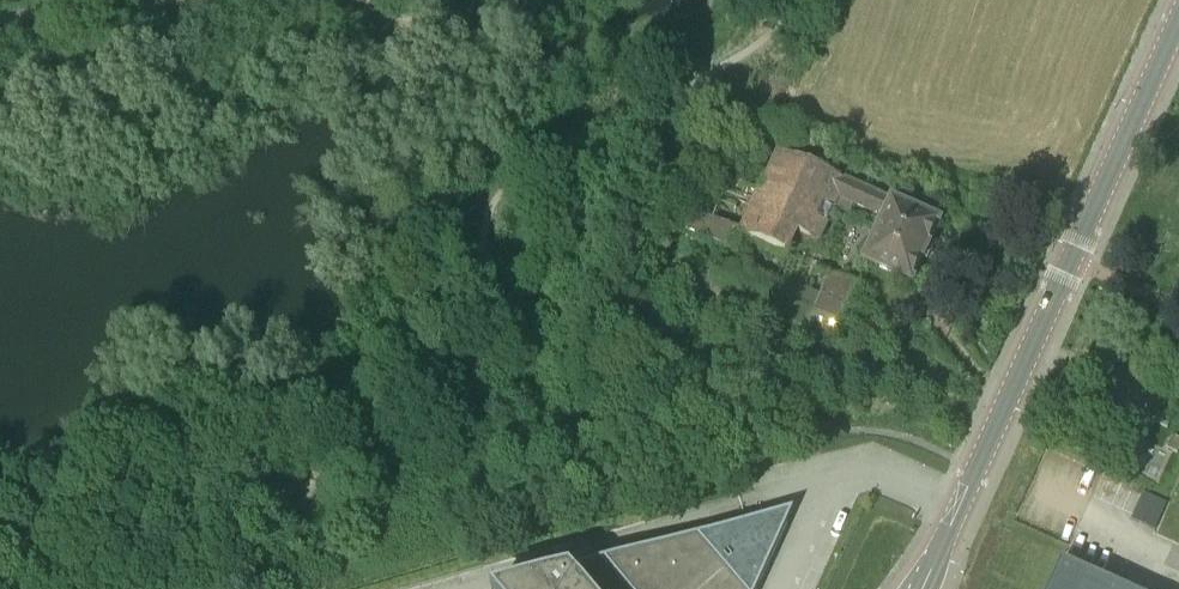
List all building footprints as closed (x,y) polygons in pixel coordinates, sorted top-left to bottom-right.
[(819,245),(836,209),(832,207),(844,181),(776,151),(737,237),(788,259),(799,235),(819,245)] [(845,180),(844,181),(832,207),(836,209),(849,215),(852,207),(876,218),(877,214),(886,218),(866,262),(912,284),(939,224),(889,202),(890,200),(845,180)] [(733,235),(736,228),(710,218),(693,210),(685,229),(728,248),(733,235)] [(829,274),(822,296),(721,261),(717,273),(702,267),(694,289),(810,329),(838,339),(860,285),(829,274)] [(1158,526),(1170,500),(1147,489),(1135,515),(1158,526)] [(795,510),(518,588),(759,588),(795,510)] [(1063,561),(1050,588),(1124,588),(1063,561)]
